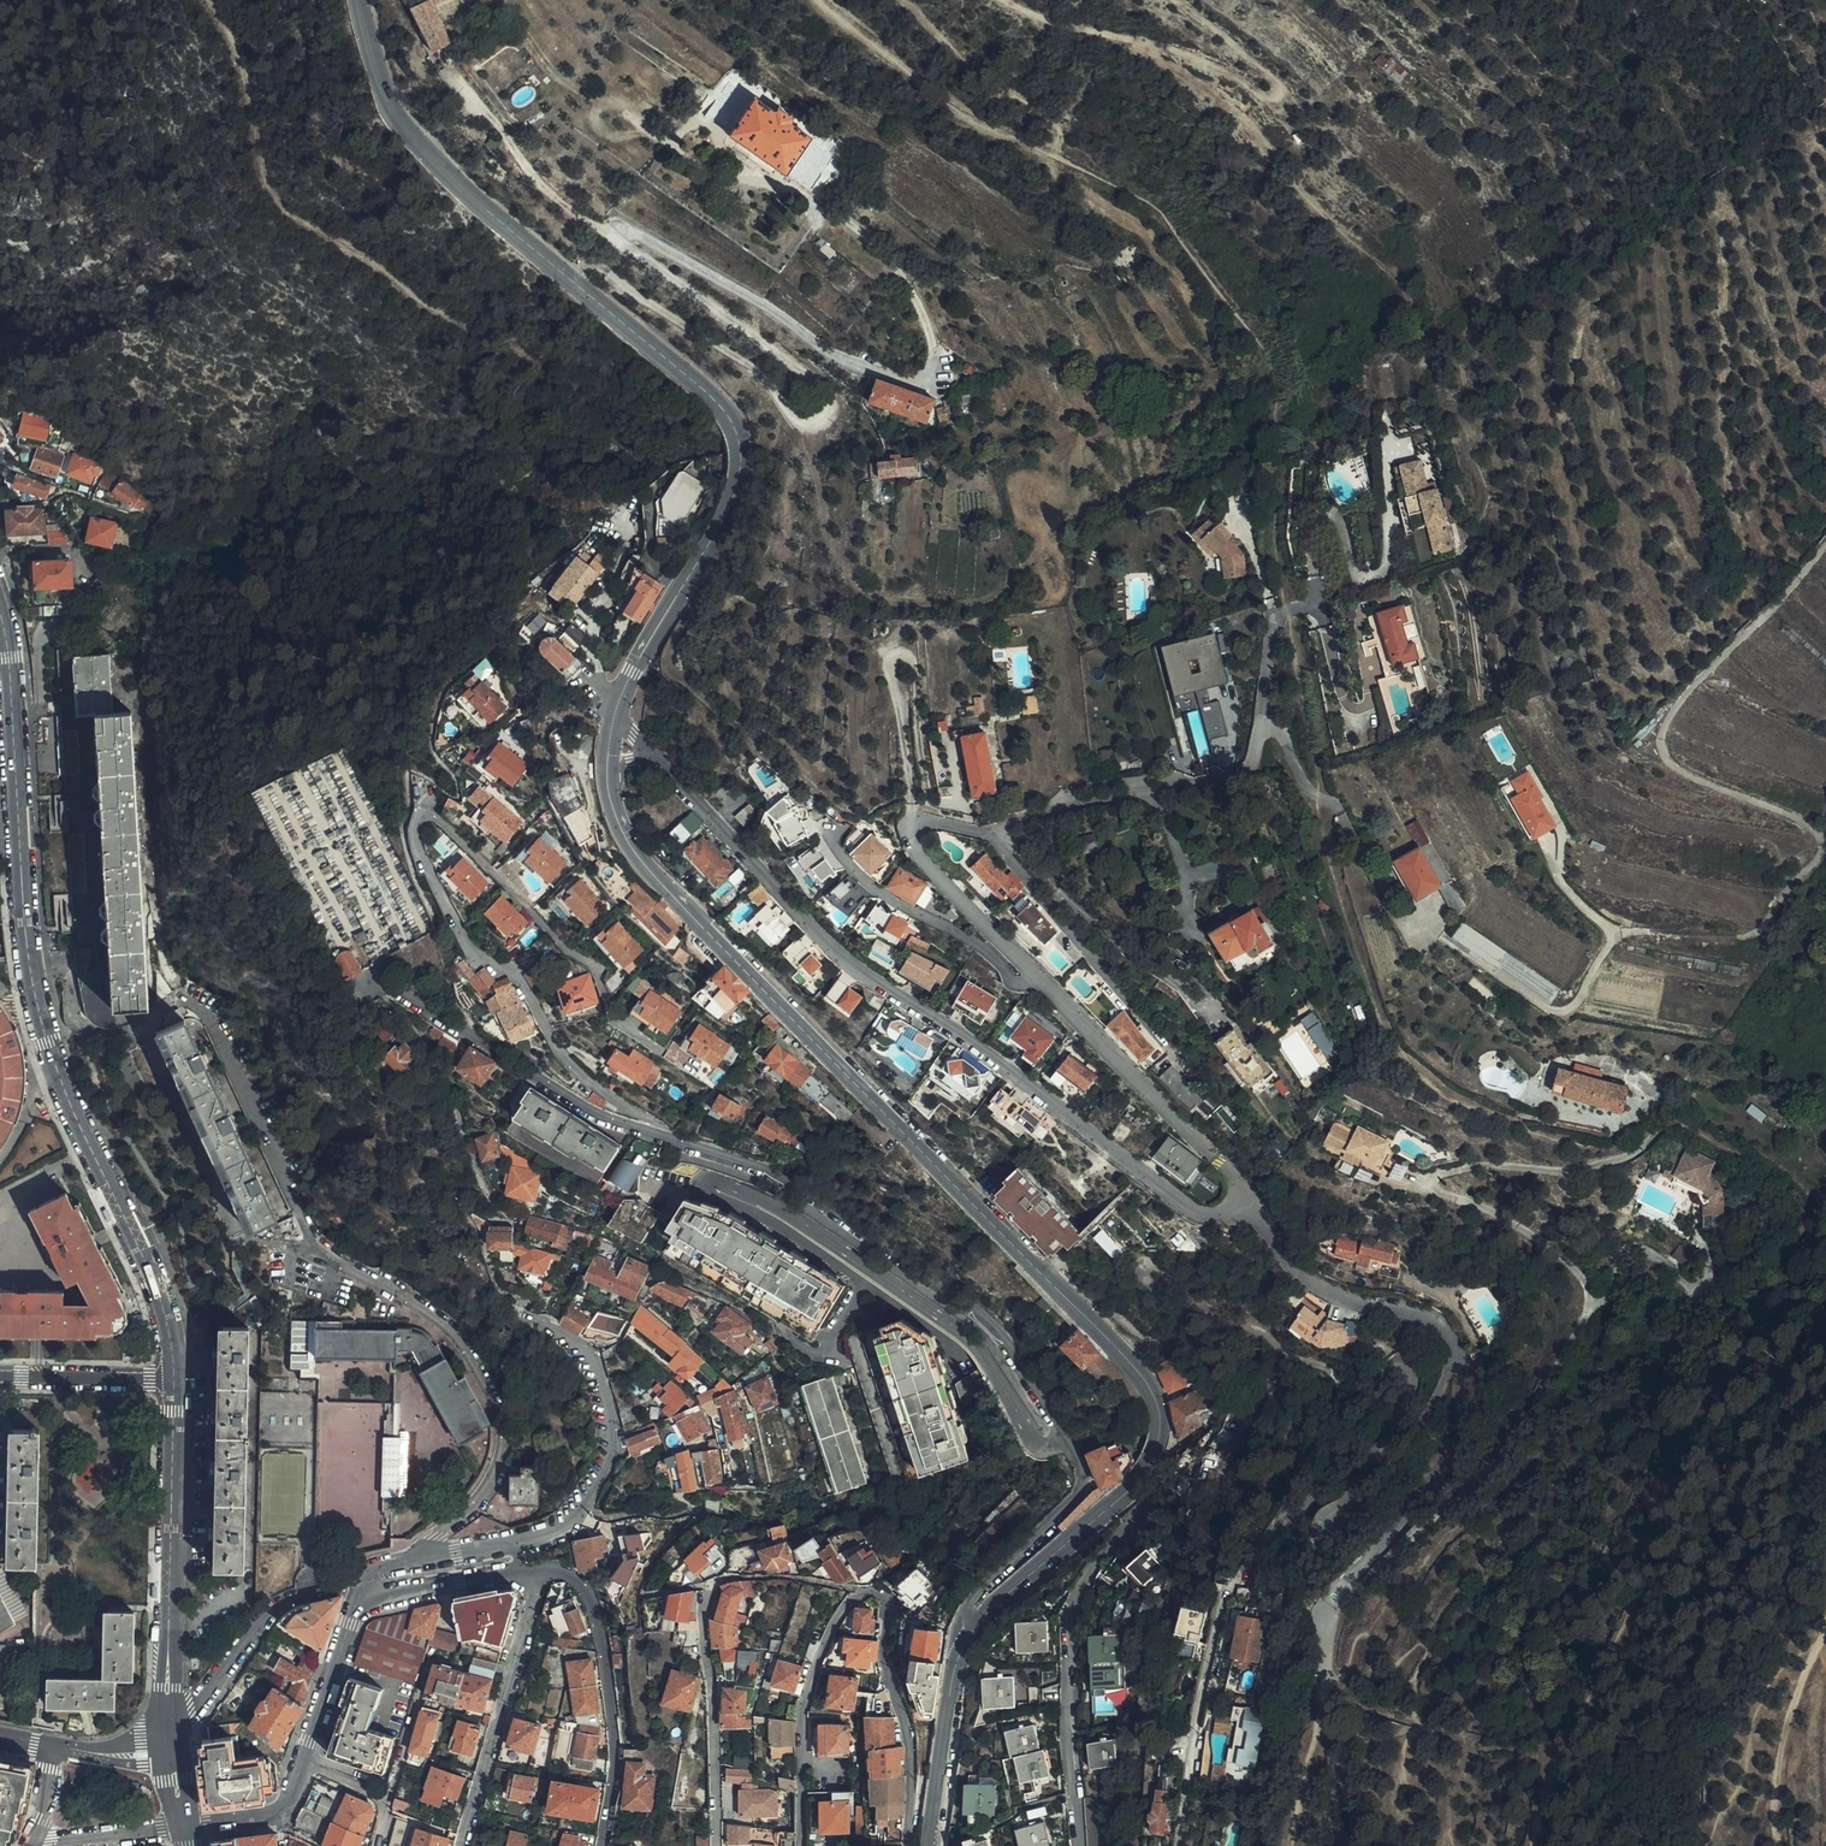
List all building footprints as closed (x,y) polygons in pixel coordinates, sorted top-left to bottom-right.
[(434,7),(449,0),(426,0),(401,11),(423,58),(446,49),(434,7)] [(1382,54),(1373,63),(1403,91),(1414,79),(1392,58),(1389,61),(1382,54)] [(814,141),(792,125),(795,121),(780,110),(777,114),(758,100),(730,137),(787,177),(814,141)] [(931,425),(939,402),(883,381),(874,404),(931,425)] [(46,438),(48,422),(23,417),(21,434),(46,438)] [(1389,443),(1390,432),(1373,439),(1376,448),(1389,443)] [(55,476),(61,457),(38,448),(32,467),(55,476)] [(91,473),(95,475),(98,465),(72,454),(65,473),(87,482),(91,473)] [(1463,548),(1457,483),(1444,484),(1441,459),(1413,462),(1416,493),(1412,494),(1416,531),(1423,530),(1423,526),(1442,524),(1443,537),(1456,536),(1457,548),(1463,548)] [(913,475),(914,462),(877,461),(877,475),(913,475)] [(39,498),(41,501),(53,494),(51,493),(53,490),(55,486),(18,472),(12,490),(23,502),(39,498)] [(678,525),(704,487),(682,472),(656,509),(678,525)] [(147,497),(119,479),(111,490),(132,504),(134,502),(141,507),(147,497)] [(52,544),(72,545),(44,505),(50,526),(48,527),(48,531),(49,544),(52,544)] [(43,533),(43,511),(43,510),(33,510),(32,507),(19,508),(18,510),(10,511),(9,518),(8,518),(8,534),(43,533)] [(93,549),(102,551),(104,545),(126,550),(132,521),(113,517),(94,512),(88,541),(97,544),(93,549)] [(1243,555),(1229,540),(1226,543),(1207,523),(1197,533),(1212,549),(1207,554),(1211,558),(1216,554),(1223,562),(1223,574),(1232,573),(1233,579),(1245,578),(1243,555)] [(1212,549),(1197,533),(1192,537),(1207,554),(1212,549)] [(573,606),(598,575),(575,558),(551,588),(573,606)] [(72,586),(71,561),(35,562),(36,588),(72,586)] [(665,586),(645,574),(636,589),(638,591),(624,612),(641,623),(651,607),(665,586)] [(66,615),(81,588),(77,586),(64,607),(62,606),(45,606),(45,607),(46,616),(66,615)] [(85,592),(86,591),(81,588),(66,615),(72,615),(85,592)] [(1404,621),(1405,624),(1417,621),(1411,603),(1406,604),(1410,619),(1404,621)] [(1409,638),(1405,624),(1404,621),(1410,619),(1406,604),(1370,614),(1385,666),(1420,657),(1416,642),(1410,643),(1409,638)] [(29,616),(46,616),(45,607),(29,607),(29,616)] [(899,639),(900,624),(886,622),(884,638),(899,639)] [(573,650),(586,637),(573,623),(560,636),(573,650)] [(1420,635),(1409,638),(1410,643),(1416,642),(1420,657),(1426,655),(1420,635)] [(1225,679),(1214,637),(1172,648),(1183,693),(1197,689),(1196,687),(1225,679)] [(563,674),(576,661),(555,641),(550,639),(544,641),(541,645),(541,650),(543,655),(563,674)] [(1201,706),(1197,689),(1183,693),(1172,648),(1164,650),(1180,711),(1201,706)] [(57,659),(62,659),(74,659),(73,651),(65,651),(57,652),(57,659)] [(1565,659),(1563,652),(1554,654),(1556,662),(1565,659)] [(114,714),(112,678),(110,656),(89,658),(74,659),(77,717),(96,716),(115,1010),(149,1008),(131,713),(114,714)] [(77,717),(74,659),(62,659),(57,659),(58,672),(61,718),(57,718),(60,777),(65,777),(71,872),(79,968),(81,988),(85,1008),(86,1011),(115,1010),(96,716),(77,717)] [(1572,673),(1571,669),(1571,668),(1568,664),(1565,663),(1560,664),(1557,666),(1555,670),(1555,674),(1558,678),(1562,680),(1566,680),(1570,677),(1572,673)] [(507,708),(480,680),(464,695),(490,723),(507,708)] [(975,700),(977,709),(983,708),(982,699),(975,700)] [(1039,708),(1038,699),(1025,700),(1026,710),(1039,708)] [(1218,701),(1201,706),(1210,739),(1227,734),(1218,701)] [(983,708),(977,709),(968,710),(969,717),(982,715),(984,714),(983,708)] [(1026,710),(1026,716),(1040,715),(1039,708),(1026,710)] [(963,739),(966,738),(965,731),(962,732),(954,733),(955,740),(963,739)] [(986,735),(966,738),(963,739),(973,797),(995,794),(986,735)] [(496,742),(487,753),(481,761),(501,778),(513,787),(529,767),(496,742)] [(399,937),(408,935),(354,749),(297,766),(284,789),(340,773),(344,777),(348,774),(361,790),(343,803),(347,817),(328,832),(326,832),(332,821),(318,825),(294,812),(272,830),(319,889),(332,896),(320,900),(323,911),(338,906),(343,922),(367,935),(361,940),(380,950),(384,944),(389,951),(394,941),(380,934),(386,923),(395,921),(399,937)] [(472,767),(491,782),(496,785),(501,778),(481,761),(487,753),(485,751),(472,767)] [(470,768),(465,773),(478,784),(482,779),(470,768)] [(1536,786),(1528,772),(1509,783),(1516,796),(1508,801),(1531,840),(1555,826),(1539,798),(1533,787),(1536,786)] [(551,794),(563,815),(580,844),(590,838),(581,806),(567,773),(549,782),(551,794)] [(522,824),(479,786),(471,795),(484,807),(474,818),(505,845),(522,824)] [(1542,797),(1536,786),(1533,787),(1539,798),(1542,797)] [(551,807),(556,815),(559,817),(563,815),(551,794),(546,798),(551,807)] [(798,842),(808,834),(799,810),(796,806),(794,808),(785,798),(769,814),(778,823),(786,832),(790,828),(798,842)] [(461,818),(449,806),(444,819),(461,836),(472,826),(462,817),(461,818)] [(755,816),(747,806),(743,811),(751,820),(755,816)] [(682,843),(705,823),(695,811),(672,831),(682,843)] [(745,825),(751,820),(743,811),(737,817),(745,825)] [(1417,821),(1407,827),(1418,848),(1428,842),(1417,821)] [(790,848),(798,842),(790,828),(786,832),(778,823),(774,825),(790,848)] [(868,837),(859,847),(852,855),(872,874),(878,868),(892,852),(871,833),(868,837)] [(854,843),(859,847),(868,837),(863,833),(854,843)] [(731,872),(704,841),(699,835),(690,843),(687,840),(674,851),(711,893),(726,880),(725,878),(731,872)] [(567,865),(537,837),(520,856),(549,883),(567,865)] [(812,851),(818,847),(815,843),(808,845),(812,851)] [(1440,887),(1450,882),(1428,845),(1424,847),(1433,862),(1428,866),(1440,887)] [(835,874),(818,847),(812,851),(799,861),(808,874),(812,872),(814,870),(822,882),(835,874)] [(1415,902),(1437,889),(1440,887),(1428,866),(1433,862),(1424,847),(1393,865),(1415,902)] [(451,879),(444,886),(451,898),(461,889),(472,899),(489,883),(460,855),(444,872),(451,879)] [(1017,885),(989,855),(983,860),(980,858),(970,867),(977,876),(966,886),(990,911),(1017,885)] [(1273,861),(1259,864),(1265,885),(1278,882),(1273,861)] [(878,868),(872,874),(876,877),(881,871),(878,868)] [(902,869),(893,884),(890,890),(896,893),(898,890),(911,897),(909,901),(915,904),(927,884),(902,869)] [(584,873),(576,879),(589,894),(596,888),(584,873)] [(602,909),(589,894),(576,879),(554,899),(579,929),(602,909)] [(890,890),(893,884),(886,880),(883,886),(890,890)] [(866,898),(850,881),(849,883),(847,884),(845,882),(841,885),(826,898),(827,899),(821,904),(831,915),(840,906),(853,916),(866,898)] [(1437,889),(1455,919),(1465,909),(1450,882),(1440,887),(1437,889)] [(628,883),(622,888),(626,893),(619,899),(618,906),(658,944),(668,935),(666,931),(673,927),(652,902),(647,904),(628,883)] [(1321,886),(1318,886),(1316,886),(1314,887),(1313,888),(1312,890),(1311,892),(1312,895),(1313,897),(1315,898),(1317,898),(1319,898),(1321,897),(1323,896),(1324,894),(1324,891),(1324,889),(1322,887),(1321,886)] [(896,893),(909,901),(911,897),(898,890),(896,893)] [(530,924),(501,896),(485,912),(514,940),(530,924)] [(1052,940),(1059,935),(1028,898),(1016,909),(1020,914),(1015,918),(1045,947),(1052,940)] [(909,925),(887,913),(876,905),(867,921),(881,930),(879,935),(890,942),(892,938),(899,942),(909,925)] [(544,906),(538,911),(553,925),(558,920),(544,906)] [(790,930),(767,906),(752,920),(775,944),(790,930)] [(1273,945),(1267,935),(1271,933),(1264,922),(1267,921),(1257,906),(1211,934),(1227,961),(1228,960),(1235,972),(1256,960),(1255,958),(1259,956),(1259,954),(1273,945)] [(643,950),(615,920),(597,937),(624,967),(643,950)] [(1562,989),(1465,921),(1454,936),(1553,1002),(1562,989)] [(1068,960),(1077,951),(1062,932),(1059,935),(1052,940),(1068,960)] [(492,948),(510,961),(515,955),(495,938),(488,945),(492,948)] [(824,966),(800,941),(794,941),(785,951),(785,956),(799,970),(803,970),(804,968),(812,977),(818,971),(824,966)] [(340,951),(336,959),(348,980),(362,972),(350,952),(348,950),(342,950),(340,951)] [(1068,960),(1077,970),(1086,961),(1077,951),(1068,960)] [(907,964),(904,965),(906,975),(916,973),(918,981),(933,989),(939,979),(943,982),(950,970),(937,964),(935,969),(924,964),(926,960),(913,954),(908,964),(907,964)] [(393,967),(386,959),(376,965),(384,972),(393,967)] [(907,964),(908,964),(903,961),(896,974),(937,994),(943,982),(939,979),(933,989),(918,981),(916,973),(906,975),(904,965),(907,964)] [(693,999),(711,1014),(740,986),(717,963),(687,995),(693,999)] [(477,972),(487,986),(495,980),(485,966),(477,972)] [(496,995),(495,994),(493,995),(487,986),(477,972),(474,967),(462,969),(488,1005),(498,1000),(496,995)] [(803,970),(799,970),(799,971),(812,984),(821,975),(818,971),(812,977),(804,968),(803,970)] [(596,1002),(588,973),(554,989),(561,1020),(574,1018),(596,1002)] [(615,997),(625,986),(611,975),(606,980),(615,997)] [(973,983),(959,975),(949,993),(957,998),(963,989),(968,992),(973,983)] [(511,986),(507,976),(492,983),(495,992),(511,986)] [(840,981),(827,998),(850,1016),(863,1000),(840,981)] [(650,988),(634,982),(627,989),(642,1000),(649,990),(650,988)] [(963,989),(957,998),(953,1005),(962,1011),(966,1004),(986,1016),(997,997),(973,983),(968,992),(963,989)] [(1123,1014),(1127,1011),(1106,985),(1100,990),(1122,1015),(1123,1014)] [(513,988),(496,995),(498,1000),(504,1013),(498,1016),(511,1045),(534,1035),(513,988)] [(668,1034),(673,1026),(682,1013),(649,990),(642,1000),(634,1011),(651,1022),(668,1034)] [(850,1016),(827,998),(826,1000),(849,1018),(850,1016)] [(498,1000),(488,1005),(494,1018),(498,1016),(504,1013),(498,1000)] [(962,1011),(953,1005),(952,1007),(981,1025),(986,1016),(966,1004),(962,1011)] [(6,1132),(12,1119),(16,1121),(21,1109),(24,1093),(25,1085),(25,1075),(25,1066),(24,1059),(23,1054),(21,1041),(16,1027),(11,1027),(4,1012),(0,1005),(0,1141),(6,1132)] [(276,1219),(180,1009),(167,1015),(172,1028),(166,1031),(256,1227),(276,1219)] [(115,1010),(86,1011),(88,1013),(88,1016),(91,1021),(98,1027),(105,1029),(113,1029),(117,1029),(115,1010)] [(1316,1010),(1303,1017),(1322,1052),(1334,1046),(1316,1010)] [(1125,1039),(1135,1029),(1123,1014),(1122,1015),(1115,1022),(1117,1025),(1112,1030),(1120,1040),(1123,1037),(1125,1039)] [(395,1033),(384,1020),(374,1028),(385,1041),(395,1033)] [(900,1020),(892,1022),(884,1035),(922,1058),(933,1040),(900,1020)] [(1052,1042),(1024,1020),(1019,1027),(1014,1034),(1031,1047),(1023,1058),(1034,1066),(1052,1042)] [(715,1065),(729,1045),(696,1021),(681,1042),(715,1065)] [(667,1049),(680,1030),(673,1026),(668,1034),(651,1022),(643,1034),(667,1049)] [(444,1033),(434,1026),(432,1034),(440,1041),(442,1038),(444,1033)] [(811,1053),(785,1027),(764,1044),(763,1045),(773,1054),(769,1060),(848,1124),(857,1115),(814,1076),(815,1075),(802,1064),(811,1053)] [(1267,1071),(1234,1028),(1217,1041),(1250,1084),(1267,1071)] [(1145,1061),(1152,1070),(1155,1067),(1162,1060),(1143,1039),(1141,1041),(1136,1036),(1137,1035),(1137,1034),(1137,1033),(1137,1032),(1136,1031),(1135,1029),(1125,1039),(1134,1046),(1130,1051),(1141,1064),(1145,1061)] [(1031,1047),(1014,1034),(1006,1044),(1023,1058),(1031,1047)] [(442,1038),(440,1041),(437,1047),(458,1070),(463,1061),(456,1054),(458,1050),(456,1046),(442,1038)] [(1125,1039),(1122,1041),(1130,1051),(1134,1046),(1125,1039)] [(419,1060),(400,1040),(393,1045),(395,1048),(386,1057),(402,1074),(419,1060)] [(485,1077),(493,1063),(470,1049),(463,1061),(458,1070),(458,1071),(480,1084),(481,1083),(485,1077)] [(967,1081),(968,1088),(976,1094),(981,1086),(988,1077),(979,1070),(976,1068),(964,1059),(955,1052),(948,1061),(942,1069),(950,1075),(957,1074),(967,1081)] [(643,1061),(630,1053),(626,1060),(623,1057),(615,1053),(609,1062),(613,1065),(610,1070),(618,1076),(621,1070),(636,1080),(652,1090),(659,1079),(655,1077),(657,1073),(642,1064),(643,1061)] [(1099,1075),(1087,1066),(1071,1054),(1052,1079),(1080,1100),(1095,1081),(1099,1075)] [(1165,1057),(1162,1060),(1155,1067),(1157,1069),(1153,1072),(1194,1113),(1205,1104),(1196,1093),(1194,1095),(1187,1087),(1189,1085),(1165,1057)] [(1089,1064),(1087,1066),(1099,1075),(1095,1081),(1102,1086),(1110,1080),(1101,1073),(1089,1064)] [(1571,1064),(1569,1074),(1594,1081),(1597,1071),(1571,1064)] [(633,1085),(636,1080),(621,1070),(618,1076),(633,1085)] [(1594,1081),(1569,1074),(1554,1070),(1548,1092),(1618,1109),(1623,1088),(1594,1081)] [(1196,1093),(1189,1085),(1187,1087),(1194,1095),(1196,1093)] [(1029,1098),(1015,1087),(1009,1095),(1023,1106),(1029,1098)] [(1009,1095),(1002,1089),(988,1108),(1019,1131),(1023,1126),(1031,1132),(1042,1119),(1023,1106),(1009,1095)] [(610,1169),(621,1147),(531,1090),(523,1102),(526,1104),(516,1121),(556,1147),(557,1146),(590,1166),(591,1164),(607,1174),(610,1169)] [(595,1107),(604,1111),(608,1105),(593,1095),(588,1103),(595,1107)] [(737,1123),(745,1106),(725,1095),(716,1111),(737,1123)] [(1047,1111),(1029,1098),(1023,1106),(1042,1119),(1047,1111)] [(1752,1104),(1746,1112),(1761,1123),(1766,1116),(1752,1104)] [(787,1149),(789,1147),(795,1138),(784,1130),(787,1127),(781,1123),(779,1126),(773,1121),(762,1136),(777,1147),(780,1143),(787,1149)] [(1337,1170),(1354,1178),(1361,1164),(1357,1162),(1360,1156),(1364,1158),(1361,1164),(1384,1175),(1399,1146),(1359,1125),(1356,1132),(1335,1122),(1325,1140),(1346,1151),(1337,1170)] [(500,1157),(492,1136),(478,1142),(485,1162),(500,1157)] [(795,1138),(789,1147),(800,1155),(808,1145),(797,1136),(795,1138)] [(1202,1162),(1170,1137),(1153,1158),(1185,1183),(1202,1162)] [(917,1165),(898,1146),(890,1154),(909,1173),(917,1165)] [(1709,1172),(1713,1164),(1689,1152),(1683,1163),(1672,1158),(1664,1176),(1699,1193),(1699,1191),(1703,1192),(1709,1201),(1704,1204),(1704,1229),(1723,1229),(1723,1191),(1709,1172)] [(642,1167),(620,1160),(612,1176),(623,1182),(619,1190),(624,1193),(637,1193),(637,1176),(642,1167)] [(53,1293),(65,1281),(33,1204),(62,1191),(49,1162),(49,1161),(0,1183),(0,1292),(53,1293)] [(1393,1177),(1401,1178),(1404,1167),(1396,1165),(1393,1177)] [(993,1200),(1050,1258),(1065,1243),(1069,1247),(1075,1241),(1077,1243),(1085,1235),(1018,1167),(1004,1180),(1009,1185),(993,1200)] [(535,1202),(541,1175),(513,1168),(508,1195),(535,1202)] [(623,1182),(612,1176),(608,1185),(619,1190),(623,1182)] [(62,1191),(33,1204),(65,1281),(77,1276),(83,1274),(98,1312),(53,1312),(53,1305),(53,1293),(0,1292),(0,1331),(21,1331),(36,1331),(90,1332),(112,1332),(116,1330),(120,1326),(122,1319),(122,1314),(115,1297),(95,1249),(90,1237),(76,1204),(70,1188),(62,1191)] [(685,1200),(667,1234),(667,1236),(673,1239),(669,1246),(669,1252),(791,1323),(815,1337),(819,1331),(846,1285),(729,1213),(685,1200)] [(76,1204),(90,1237),(97,1234),(83,1201),(76,1204)] [(653,1226),(660,1213),(645,1205),(636,1201),(623,1201),(614,1220),(646,1237),(652,1225),(653,1226)] [(481,1232),(492,1226),(473,1215),(472,1216),(476,1225),(481,1232)] [(541,1220),(532,1218),(527,1233),(554,1240),(557,1242),(561,1226),(541,1220)] [(646,1237),(614,1220),(610,1226),(643,1243),(646,1237)] [(489,1248),(490,1250),(492,1249),(492,1228),(492,1226),(481,1232),(485,1239),(489,1248)] [(557,1242),(554,1240),(552,1247),(567,1252),(574,1230),(561,1226),(557,1242)] [(492,1249),(515,1250),(515,1243),(515,1228),(492,1228),(492,1249)] [(599,1240),(590,1235),(588,1235),(583,1250),(593,1253),(599,1240)] [(1397,1256),(1392,1254),(1395,1248),(1364,1239),(1363,1241),(1356,1239),(1355,1242),(1339,1237),(1333,1256),(1356,1263),(1355,1266),(1379,1273),(1378,1275),(1396,1281),(1401,1267),(1394,1265),(1397,1256)] [(515,1250),(515,1255),(521,1256),(522,1269),(546,1274),(550,1259),(560,1263),(561,1257),(520,1244),(515,1243),(515,1250)] [(1680,1245),(1671,1256),(1687,1268),(1696,1256),(1680,1245)] [(95,1249),(115,1297),(122,1293),(102,1246),(95,1249)] [(612,1271),(614,1264),(596,1257),(593,1265),(620,1278),(622,1275),(612,1271)] [(642,1287),(648,1273),(650,1269),(631,1261),(623,1279),(642,1287)] [(623,1279),(620,1278),(593,1265),(587,1279),(637,1301),(642,1287),(623,1279)] [(90,1305),(53,1305),(53,1312),(98,1312),(83,1274),(77,1276),(90,1305)] [(651,1289),(650,1291),(685,1308),(689,1299),(692,1293),(665,1283),(658,1285),(651,1289)] [(557,1301),(550,1316),(562,1325),(569,1310),(571,1306),(557,1301)] [(688,1308),(694,1312),(696,1306),(692,1301),(688,1308)] [(700,1332),(709,1319),(696,1306),(694,1312),(690,1320),(700,1332)] [(689,1346),(642,1308),(635,1323),(676,1358),(671,1365),(690,1379),(702,1364),(698,1359),(699,1357),(688,1348),(689,1346)] [(573,1331),(580,1336),(590,1320),(569,1310),(562,1325),(573,1331)] [(736,1349),(751,1328),(728,1311),(721,1320),(723,1322),(716,1334),(736,1349)] [(1303,1322),(1295,1333),(1324,1353),(1352,1346),(1349,1331),(1331,1326),(1330,1327),(1322,1322),(1321,1321),(1320,1322),(1307,1314),(1302,1321),(1303,1322)] [(598,1342),(599,1342),(605,1333),(620,1338),(627,1324),(599,1315),(582,1338),(586,1340),(598,1342)] [(1330,1327),(1331,1326),(1334,1322),(1326,1317),(1322,1322),(1330,1327)] [(972,1457),(932,1337),(902,1319),(887,1324),(878,1327),(870,1330),(850,1336),(856,1356),(897,1482),(972,1457)] [(468,1388),(462,1378),(457,1381),(437,1346),(435,1346),(431,1342),(426,1339),(420,1335),(413,1333),(413,1332),(396,1331),(396,1335),(352,1334),(352,1324),(342,1324),(343,1323),(319,1322),(318,1358),(396,1361),(396,1357),(409,1358),(460,1445),(490,1428),(468,1388)] [(242,1570),(248,1328),(217,1328),(213,1551),(216,1552),(216,1569),(242,1570)] [(0,1331),(0,1339),(21,1339),(21,1331),(0,1331)] [(90,1332),(36,1331),(36,1340),(90,1340),(90,1332)] [(1098,1353),(1079,1332),(1053,1347),(1077,1372),(1085,1366),(1098,1353)] [(312,1369),(313,1342),(294,1341),(293,1369),(312,1369)] [(1122,1377),(1098,1353),(1085,1366),(1108,1390),(1122,1377)] [(1166,1388),(1169,1394),(1187,1386),(1174,1360),(1156,1368),(1166,1388)] [(868,1487),(832,1379),(805,1388),(840,1495),(868,1487)] [(779,1405),(769,1381),(745,1388),(754,1415),(779,1405)] [(689,1402),(673,1383),(668,1387),(671,1391),(662,1399),(669,1407),(665,1411),(672,1418),(689,1402)] [(1179,1434),(1180,1440),(1201,1424),(1200,1411),(1209,1406),(1203,1389),(1171,1402),(1174,1419),(1179,1434)] [(262,1391),(260,1471),(278,1472),(278,1484),(265,1484),(265,1490),(281,1490),(281,1496),(301,1496),(302,1448),(311,1448),(311,1427),(303,1427),(303,1414),(307,1414),(307,1392),(262,1391)] [(739,1404),(734,1392),(722,1397),(735,1450),(747,1448),(745,1439),(750,1437),(744,1414),(739,1415),(736,1405),(739,1404)] [(616,1403),(624,1427),(639,1422),(632,1398),(616,1403)] [(699,1407),(678,1417),(690,1442),(711,1432),(699,1407)] [(626,1435),(631,1451),(633,1457),(641,1455),(640,1450),(661,1443),(657,1430),(650,1433),(648,1427),(626,1435)] [(9,1552),(9,1565),(35,1565),(38,1431),(12,1430),(12,1442),(7,1441),(5,1552),(9,1552)] [(408,1494),(407,1431),(383,1431),(384,1495),(408,1494)] [(1125,1455),(1120,1442),(1089,1456),(1102,1488),(1110,1485),(1119,1482),(1128,1472),(1134,1464),(1130,1453),(1125,1455)] [(694,1456),(696,1465),(705,1463),(710,1485),(725,1482),(720,1450),(694,1456)] [(680,1468),(686,1493),(698,1492),(690,1453),(668,1459),(668,1462),(669,1469),(680,1468)] [(535,1506),(537,1470),(520,1469),(519,1478),(510,1477),(509,1505),(535,1506)] [(1063,1532),(1106,1495),(1102,1488),(1059,1528),(1063,1532)] [(769,1531),(770,1536),(773,1535),(777,1547),(774,1548),(760,1553),(762,1562),(751,1565),(755,1576),(792,1574),(790,1566),(792,1565),(780,1527),(769,1531)] [(590,1529),(579,1531),(579,1540),(592,1538),(590,1529)] [(628,1584),(649,1539),(633,1532),(612,1577),(628,1584)] [(856,1579),(833,1544),(825,1549),(816,1537),(796,1550),(803,1563),(820,1559),(839,1584),(845,1585),(856,1579)] [(605,1539),(598,1540),(579,1543),(574,1544),(579,1573),(583,1576),(588,1583),(594,1578),(599,1571),(597,1560),(602,1558),(601,1552),(608,1551),(605,1539)] [(711,1549),(692,1567),(690,1569),(701,1579),(724,1558),(718,1552),(721,1549),(716,1544),(711,1549)] [(686,1561),(692,1567),(711,1549),(707,1546),(700,1552),(697,1550),(686,1561)] [(899,1558),(893,1548),(884,1554),(893,1569),(900,1564),(898,1560),(899,1558)] [(862,1578),(881,1566),(873,1553),(864,1559),(859,1553),(849,1559),(862,1578)] [(1159,1572),(1142,1554),(1125,1570),(1143,1588),(1159,1572)] [(919,1604),(934,1586),(916,1571),(898,1592),(905,1599),(908,1595),(919,1604)] [(727,1587),(715,1622),(732,1628),(741,1595),(758,1599),(759,1583),(740,1583),(732,1584),(730,1588),(727,1587)] [(1249,1589),(1238,1587),(1235,1603),(1245,1605),(1249,1589)] [(464,1642),(432,1634),(430,1639),(428,1647),(455,1654),(473,1659),(496,1665),(514,1604),(506,1590),(454,1602),(464,1642)] [(696,1592),(692,1593),(689,1613),(698,1613),(696,1592)] [(692,1593),(671,1597),(666,1619),(679,1621),(680,1632),(699,1631),(698,1613),(689,1613),(692,1593)] [(14,1623),(0,1600),(0,1631),(14,1623)] [(585,1632),(574,1602),(564,1606),(575,1637),(585,1632)] [(281,1628),(324,1655),(342,1603),(303,1613),(295,1617),(288,1621),(281,1628)] [(432,1634),(439,1609),(435,1607),(415,1611),(409,1633),(430,1639),(432,1634)] [(132,1610),(108,1611),(107,1629),(104,1629),(103,1659),(106,1659),(106,1677),(45,1676),(45,1703),(112,1703),(112,1678),(132,1678),(132,1610)] [(870,1626),(871,1612),(858,1610),(855,1633),(874,1635),(874,1626),(870,1626)] [(1184,1642),(1196,1644),(1202,1616),(1180,1611),(1174,1636),(1185,1639),(1184,1642)] [(1262,1665),(1265,1643),(1262,1643),(1265,1624),(1236,1618),(1229,1659),(1262,1665)] [(715,1622),(712,1622),(714,1651),(738,1652),(736,1629),(732,1628),(715,1622)] [(1050,1654),(1048,1623),(1018,1625),(1020,1656),(1050,1654)] [(424,1650),(364,1632),(352,1666),(413,1686),(424,1650)] [(918,1632),(914,1660),(937,1663),(941,1635),(918,1632)] [(1086,1637),(1087,1666),(1090,1666),(1123,1664),(1121,1635),(1086,1637)] [(875,1661),(877,1644),(848,1641),(846,1652),(852,1653),(851,1665),(869,1668),(871,1660),(875,1661)] [(1201,1661),(1204,1646),(1196,1644),(1193,1659),(1201,1661)] [(502,1677),(505,1668),(496,1665),(473,1659),(469,1676),(451,1671),(455,1654),(428,1647),(416,1688),(427,1691),(425,1698),(441,1702),(482,1713),(493,1676),(502,1677)] [(940,1691),(943,1665),(937,1663),(914,1660),(911,1687),(921,1716),(936,1718),(940,1691)] [(300,1706),(301,1707),(310,1679),(278,1661),(272,1672),(293,1684),(285,1697),(300,1706)] [(571,1690),(594,1687),(590,1662),(568,1665),(571,1690)] [(795,1692),(802,1669),(780,1662),(773,1686),(795,1692)] [(1128,1689),(1126,1664),(1123,1664),(1090,1666),(1091,1691),(1128,1689)] [(691,1713),(700,1682),(676,1674),(665,1705),(691,1713)] [(854,1709),(859,1680),(833,1677),(829,1705),(854,1709)] [(1017,1709),(1015,1678),(983,1680),(984,1711),(1017,1709)] [(397,1745),(373,1736),(385,1697),(355,1686),(345,1710),(348,1712),(331,1758),(386,1779),(397,1745)] [(576,1725),(601,1730),(594,1687),(571,1690),(576,1725)] [(274,1749),(300,1706),(285,1697),(273,1689),(248,1728),(273,1749),(274,1749)] [(1017,1691),(1017,1701),(1031,1700),(1031,1690),(1017,1691)] [(722,1691),(720,1715),(747,1714),(748,1693),(722,1691)] [(418,1766),(421,1756),(426,1758),(441,1702),(425,1698),(406,1762),(418,1766)] [(1228,1748),(1224,1767),(1252,1773),(1264,1713),(1233,1707),(1231,1722),(1235,1722),(1230,1749),(1228,1748)] [(747,1714),(720,1715),(721,1729),(751,1729),(750,1714),(747,1714)] [(894,1718),(868,1717),(870,1751),(876,1750),(896,1749),(894,1718)] [(539,1728),(510,1720),(502,1746),(531,1754),(539,1728)] [(771,1749),(795,1748),(795,1722),(771,1720),(771,1749)] [(470,1757),(479,1729),(458,1722),(453,1738),(457,1740),(453,1752),(470,1757)] [(276,1782),(278,1774),(273,1749),(248,1728),(241,1723),(206,1725),(195,1746),(195,1751),(201,1795),(213,1794),(214,1806),(241,1802),(241,1801),(258,1799),(257,1791),(267,1790),(267,1783),(276,1782)] [(850,1754),(848,1723),(812,1725),(813,1756),(850,1754)] [(1007,1734),(1013,1760),(1018,1759),(1040,1754),(1034,1728),(1007,1734)] [(591,1772),(599,1733),(580,1729),(572,1768),(591,1772)] [(1118,1767),(1114,1741),(1085,1746),(1089,1772),(1118,1767)] [(876,1750),(876,1780),(893,1778),(893,1774),(902,1774),(901,1759),(904,1758),(904,1748),(896,1749),(876,1750)] [(1049,1779),(1044,1753),(1040,1754),(1018,1759),(1024,1785),(1049,1779)] [(0,1758),(0,1845),(6,1845),(8,1845),(17,1810),(19,1811),(27,1774),(23,1773),(25,1763),(0,1758)] [(644,1766),(622,1765),(622,1779),(621,1785),(627,1785),(624,1809),(650,1811),(652,1779),(643,1778),(644,1766)] [(471,1782),(473,1774),(452,1767),(449,1775),(432,1769),(425,1791),(456,1801),(464,1779),(471,1782)] [(405,1768),(393,1809),(408,1814),(411,1804),(408,1803),(420,1773),(405,1768)] [(750,1784),(750,1774),(727,1772),(727,1784),(750,1784)] [(530,1802),(534,1781),(515,1777),(514,1783),(511,1798),(530,1802)] [(778,1786),(795,1793),(795,1783),(781,1777),(778,1786)] [(1166,1807),(1168,1792),(1166,1791),(1167,1778),(1159,1777),(1157,1790),(1156,1789),(1153,1805),(1152,1805),(1150,1817),(1147,1817),(1146,1825),(1149,1825),(1148,1830),(1144,1830),(1143,1835),(1165,1838),(1165,1832),(1167,1833),(1171,1808),(1166,1807)] [(876,1780),(875,1809),(889,1809),(904,1809),(904,1778),(893,1778),(876,1780)] [(995,1816),(995,1781),(982,1781),(982,1787),(967,1787),(967,1817),(995,1816)] [(370,1808),(313,1782),(311,1791),(296,1819),(294,1828),(326,1842),(334,1824),(364,1837),(372,1820),(371,1818),(372,1814),(370,1808)] [(593,1821),(599,1792),(555,1784),(549,1813),(593,1821)] [(1258,1801),(1259,1793),(1235,1791),(1234,1799),(1258,1801)] [(809,1799),(809,1841),(838,1840),(838,1834),(822,1834),(821,1803),(821,1799),(809,1799)] [(447,1832),(455,1835),(465,1803),(456,1801),(447,1832)] [(849,1834),(849,1803),(842,1803),(835,1803),(821,1803),(822,1834),(838,1834),(849,1834)] [(484,1804),(481,1814),(499,1818),(502,1808),(484,1804)] [(866,1804),(853,1804),(854,1822),(867,1822),(866,1804)] [(904,1840),(904,1809),(889,1809),(890,1841),(904,1840)] [(389,1845),(445,1845),(446,1841),(416,1832),(417,1829),(396,1820),(389,1845)] [(364,1837),(334,1824),(326,1842),(325,1845),(360,1845),(364,1837)] [(867,1844),(866,1825),(857,1825),(858,1837),(864,1844),(867,1844)] [(1020,1845),(1049,1845),(1042,1825),(1016,1833),(1020,1845)] [(749,1829),(728,1827),(729,1844),(750,1843),(749,1833),(749,1829)] [(527,1836),(509,1833),(507,1845),(525,1845),(527,1836)] [(729,1844),(729,1845),(757,1845),(756,1845),(761,1845),(773,1845),(771,1836),(749,1833),(750,1843),(729,1844)] [(275,1835),(235,1840),(236,1845),(276,1845),(275,1835)] [(588,1845),(579,1843),(579,1839),(564,1836),(562,1845),(588,1845)] [(710,1837),(697,1837),(697,1845),(710,1845),(710,1837)]
